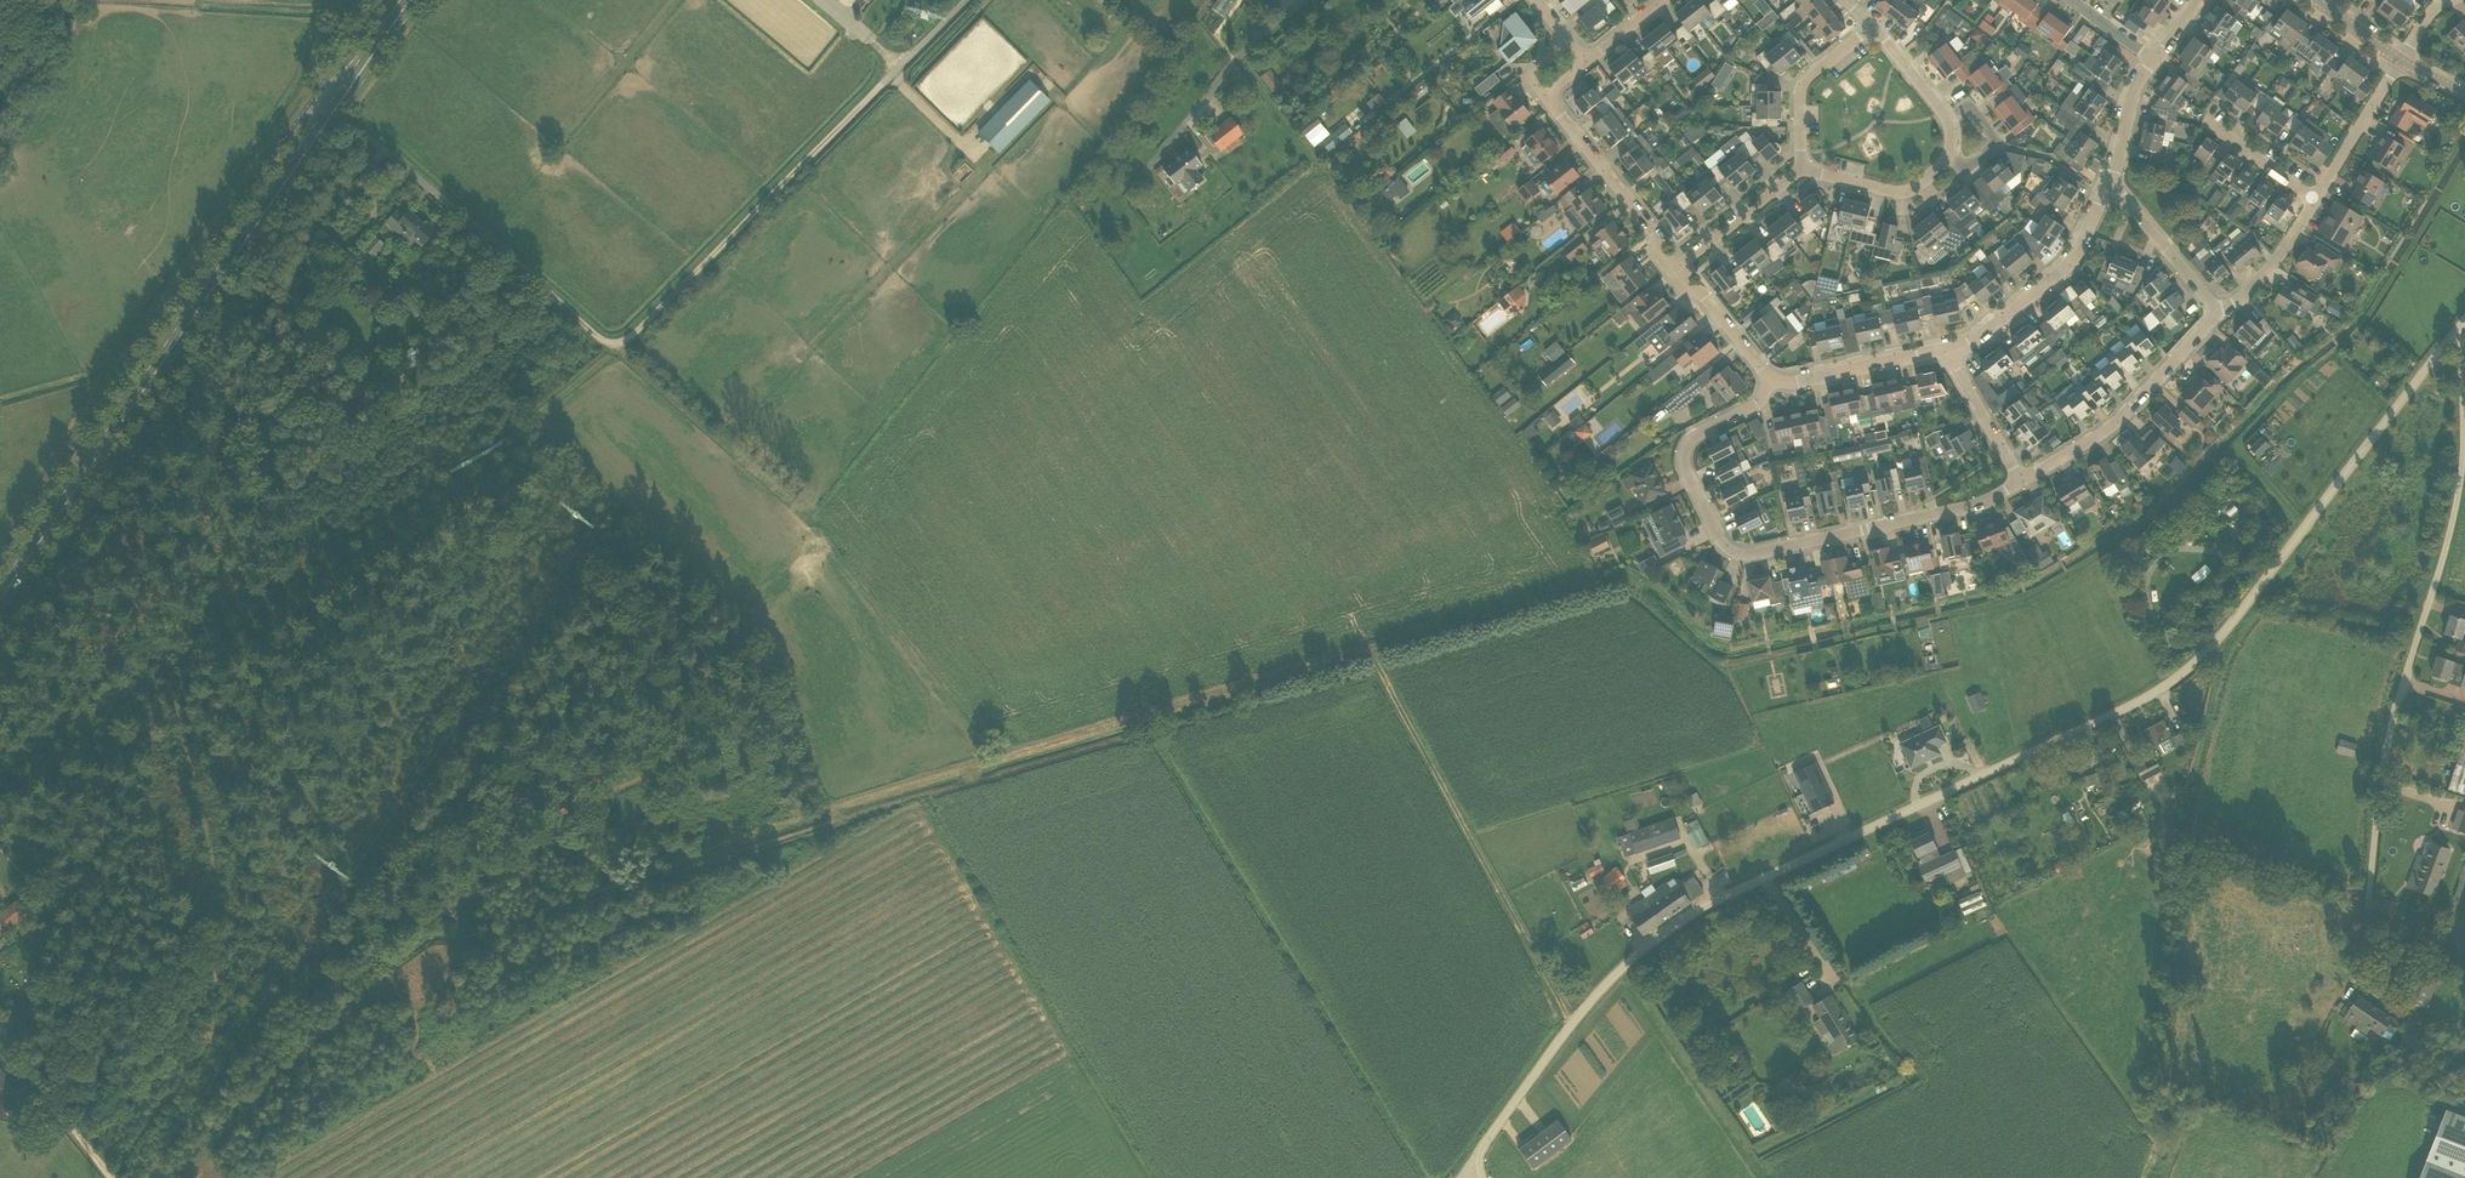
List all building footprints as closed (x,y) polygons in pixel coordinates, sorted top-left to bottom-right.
[(1466,5),(1464,7),(1473,19),(1489,6),(1495,13),(1504,5),(1500,0),(1462,0),(1466,5)] [(1580,8),(1591,0),(1573,0),(1566,6),(1573,14),(1580,8)] [(1580,8),(1588,18),(1580,24),(1587,32),(1594,26),(1597,30),(1607,22),(1604,19),(1609,15),(1603,8),(1611,2),(1610,0),(1591,0),(1580,8)] [(1716,19),(1722,14),(1712,2),(1707,7),(1701,0),(1694,0),(1688,5),(1701,22),(1705,27),(1710,28),(1714,25),(1716,19)] [(1712,2),(1722,14),(1727,10),(1728,11),(1739,2),(1738,0),(1715,0),(1712,2)] [(1799,15),(1819,0),(1797,0),(1802,6),(1796,11),(1799,15)] [(1826,0),(1819,0),(1799,15),(1803,20),(1809,15),(1813,21),(1830,8),(1825,2),(1826,1),(1826,0)] [(1885,16),(1897,0),(1881,0),(1876,7),(1882,11),(1881,12),(1885,16)] [(1897,23),(1909,6),(1904,2),(1905,0),(1897,0),(1885,16),(1890,19),(1891,18),(1897,23)] [(2003,7),(2008,11),(2010,8),(2016,12),(2024,0),(2008,0),(2003,7)] [(2030,27),(2043,9),(2037,5),(2040,2),(2037,0),(2024,0),(2016,12),(2021,16),(2019,19),(2030,27)] [(2144,3),(2166,19),(2168,16),(2164,13),(2169,5),(2165,1),(2166,0),(2140,0),(2144,3)] [(2224,2),(2226,4),(2244,17),(2248,12),(2251,14),(2258,4),(2253,0),(2226,0),(2224,2)] [(2382,3),(2377,10),(2389,19),(2403,1),(2403,0),(2378,0),(2382,3)] [(2421,5),(2415,1),(2411,6),(2403,1),(2389,19),(2401,28),(2415,10),(2417,12),(2421,5)] [(2163,23),(2166,19),(2144,3),(2136,15),(2134,13),(2129,19),(2144,30),(2149,24),(2153,27),(2159,19),(2163,23)] [(2210,10),(2207,14),(2235,35),(2242,26),(2240,23),(2244,17),(2226,4),(2222,9),(2218,6),(2213,13),(2210,10)] [(1684,24),(1679,29),(1688,41),(1695,36),(1691,31),(1701,22),(1688,5),(1677,14),(1676,14),(1684,24)] [(1917,12),(1909,6),(1897,23),(1907,31),(1915,21),(1918,23),(1927,10),(1921,6),(1917,12)] [(1812,31),(1816,36),(1839,17),(1836,13),(1834,13),(1830,8),(1813,21),(1818,27),(1812,31)] [(2265,29),(2271,33),(2269,35),(2279,42),(2278,43),(2279,43),(2297,18),(2287,10),(2286,12),(2281,8),(2265,29)] [(1944,17),(1950,21),(1955,13),(1950,9),(1944,17)] [(2043,32),(2049,36),(2062,18),(2051,10),(2049,13),(2043,9),(2030,27),(2041,35),(2043,32)] [(1774,10),(1757,24),(1763,31),(1780,17),(1774,10)] [(1498,50),(1508,62),(1509,63),(1539,40),(1517,12),(1503,22),(1515,37),(1498,50)] [(2203,35),(2221,49),(2221,48),(2227,53),(2232,46),(2230,45),(2236,36),(2235,35),(2207,14),(2205,17),(2208,20),(2203,27),(2207,30),(2203,35)] [(1839,17),(1816,36),(1819,40),(1825,36),(1830,42),(1846,29),(1841,22),(1843,21),(1839,17)] [(2073,26),(2062,18),(2049,36),(2054,40),(2052,43),(2063,51),(2068,44),(2063,40),(2073,26)] [(2279,43),(2294,54),(2306,39),(2300,35),(2307,25),(2297,18),(2279,43)] [(1798,23),(1795,19),(1789,24),(1793,28),(1798,23)] [(1979,26),(1986,31),(1990,24),(1984,20),(1979,26)] [(2464,52),(2464,23),(2463,21),(2448,36),(2464,52)] [(1665,24),(1654,32),(1668,49),(1678,40),(1687,51),(1693,46),(1688,41),(1679,29),(1673,33),(1665,23),(1664,23),(1665,24)] [(1990,24),(1986,31),(1992,36),(1997,29),(1990,24)] [(1782,43),(1777,47),(1792,66),(1803,58),(1794,47),(1800,42),(1790,30),(1779,39),(1782,43)] [(1668,49),(1654,32),(1653,33),(1652,31),(1643,38),(1645,39),(1644,40),(1643,40),(1651,51),(1645,55),(1655,67),(1660,73),(1665,68),(1664,67),(1675,58),(1667,49),(1668,49)] [(2310,65),(2329,41),(2318,33),(2316,37),(2310,33),(2306,39),(2294,54),(2294,55),(2295,54),(2310,65)] [(2195,38),(2187,48),(2206,62),(2213,52),(2216,55),(2221,49),(2203,35),(2201,34),(2197,39),(2195,38)] [(1937,68),(1958,51),(1945,36),(1934,44),(1938,50),(1929,57),(1937,68)] [(2096,49),(2092,55),(2116,72),(2123,62),(2114,55),(2118,49),(2101,36),(2093,47),(2096,49)] [(2339,48),(2329,41),(2310,65),(2309,67),(2317,73),(2320,69),(2327,75),(2337,62),(2331,58),(2339,48)] [(2025,47),(2020,43),(2015,51),(2020,54),(2025,47)] [(1792,66),(1777,47),(1771,52),(1768,48),(1757,57),(1766,69),(1772,64),(1781,75),(1792,66)] [(1817,57),(1822,53),(1817,47),(1812,51),(1817,57)] [(2180,67),(2197,79),(2198,80),(2202,75),(2198,72),(2206,62),(2187,48),(2180,58),(2185,61),(2180,67)] [(1621,58),(1634,75),(1639,81),(1655,67),(1645,55),(1640,59),(1632,49),(1631,50),(1621,58)] [(1961,49),(1958,51),(1937,68),(1945,79),(1955,71),(1959,76),(1980,60),(1972,50),(1966,56),(1961,49)] [(2098,76),(2108,83),(2116,72),(2092,55),(2091,55),(2085,63),(2079,61),(2075,68),(2088,77),(2094,82),(2098,76)] [(2338,92),(2343,86),(2359,64),(2349,56),(2342,66),(2337,62),(2327,75),(2334,80),(2333,81),(2333,88),(2338,92)] [(1624,83),(1634,75),(1621,58),(1610,67),(1610,66),(1610,67),(1618,77),(1612,81),(1622,93),(1628,89),(1624,83)] [(1995,65),(1993,66),(1989,61),(1985,65),(1981,60),(1980,60),(1959,76),(1964,82),(1969,78),(1977,88),(1998,72),(1997,72),(1999,70),(1995,65)] [(1720,70),(1728,76),(1734,66),(1726,61),(1720,70)] [(2029,64),(2024,71),(2030,75),(2036,68),(2029,64)] [(2371,88),(2368,85),(2362,81),(2370,71),(2359,64),(2343,86),(2359,97),(2363,100),(2371,88)] [(2003,79),(2005,77),(2006,76),(2006,74),(2007,73),(2006,71),(2006,70),(2004,67),(1999,70),(1997,72),(1998,72),(1977,88),(1985,99),(1995,91),(1999,96),(2010,88),(2003,79)] [(2083,84),(2088,77),(2075,68),(2070,75),(2083,84)] [(2171,70),(2163,81),(2181,94),(2189,84),(2171,70)] [(1501,81),(1495,73),(1475,88),(1482,96),(1501,81)] [(2231,74),(2228,79),(2216,95),(2223,100),(2225,97),(2235,104),(2250,83),(2240,75),(2237,78),(2231,74)] [(1274,75),(1264,82),(1272,92),(1281,86),(1274,75)] [(2289,79),(2281,76),(2277,84),(2286,88),(2289,79)] [(2197,90),(2202,83),(2198,80),(2197,79),(2192,86),(2197,90)] [(1702,92),(1707,88),(1701,80),(1696,85),(1702,92)] [(1049,99),(1031,81),(979,134),(997,152),(1049,99)] [(2173,105),(2181,94),(2163,81),(2155,92),(2173,105)] [(2252,115),(2256,109),(2265,97),(2267,95),(2250,83),(2235,104),(2245,112),(2246,111),(2252,115)] [(1752,105),(1758,105),(1782,105),(1782,91),(1768,91),(1768,84),(1752,84),(1752,105)] [(2083,98),(2082,99),(2100,111),(2108,100),(2086,84),(2082,89),(2087,93),(2083,98)] [(2023,103),(2011,88),(2010,88),(1999,96),(2004,102),(1994,110),(2002,120),(2020,106),(2023,103)] [(1600,112),(1612,102),(1607,96),(1602,100),(1593,89),(1585,95),(1584,94),(1583,94),(1582,93),(1581,93),(1580,93),(1579,93),(1578,94),(1577,94),(1576,95),(1576,96),(1575,97),(1575,98),(1575,100),(1575,101),(1575,102),(1576,103),(1585,113),(1584,114),(1585,114),(1595,106),(1600,112)] [(1501,112),(1507,119),(1497,126),(1504,135),(1503,136),(1504,136),(1514,128),(1515,129),(1524,122),(1523,120),(1530,114),(1518,98),(1517,100),(1509,90),(1494,102),(1502,111),(1501,112)] [(2092,122),(2100,111),(2082,99),(2083,98),(2072,91),(2060,107),(2061,108),(2062,108),(2078,120),(2082,115),(2092,122)] [(1373,110),(1385,101),(1379,93),(1367,103),(1373,110)] [(2426,126),(2435,110),(2410,95),(2405,104),(2402,102),(2391,121),(2405,131),(2413,118),(2426,126)] [(2257,120),(2268,128),(2279,112),(2269,104),(2270,101),(2265,97),(2256,109),(2262,113),(2257,120)] [(2316,99),(2312,103),(2318,107),(2322,103),(2316,99)] [(1612,102),(1600,112),(1604,117),(1594,126),(1595,126),(1603,137),(1620,123),(1612,112),(1617,108),(1612,102)] [(1782,119),(1782,105),(1758,105),(1758,112),(1752,112),(1753,126),(1768,127),(1768,119),(1782,119)] [(2170,109),(2164,108),(2152,105),(2150,116),(2159,117),(2168,119),(2170,109)] [(2020,106),(2002,120),(2011,131),(2014,129),(2018,134),(2036,120),(2027,109),(2024,111),(2020,106)] [(2066,137),(2074,142),(2091,155),(2099,144),(2074,126),(2078,120),(2062,108),(2061,108),(2056,116),(2068,125),(2066,128),(2071,131),(2066,137)] [(2327,115),(2329,117),(2338,124),(2343,118),(2331,109),(2327,115)] [(1683,118),(1679,112),(1674,116),(1678,122),(1683,118)] [(2291,131),(2299,119),(2293,115),(2290,119),(2279,112),(2268,128),(2278,136),(2285,126),(2291,131)] [(1407,137),(1416,129),(1405,117),(1397,124),(1407,137)] [(1626,145),(1638,136),(1634,130),(1636,128),(1627,117),(1620,123),(1603,137),(1611,147),(1612,148),(1622,140),(1626,145)] [(2146,122),(2143,135),(2164,139),(2165,132),(2172,133),(2175,120),(2168,119),(2159,117),(2157,125),(2146,122)] [(1242,142),(1238,137),(1243,133),(1231,118),(1208,135),(1220,151),(1226,147),(1229,152),(1242,142)] [(1316,126),(1310,118),(1298,128),(1304,135),(1316,126)] [(2301,149),(2302,150),(2319,127),(2307,118),(2304,123),(2299,119),(2291,131),(2296,135),(2289,145),(2299,152),(2301,149)] [(1346,124),(1322,143),(1329,152),(1353,133),(1346,124)] [(1695,127),(1694,128),(1700,136),(1707,131),(1704,127),(1695,127)] [(2322,164),(2334,148),(2327,143),(2330,140),(2329,134),(2319,127),(2302,150),(2308,154),(2305,157),(2313,163),(2316,159),(2322,164)] [(1536,166),(1542,162),(1543,163),(1559,150),(1543,129),(1526,142),(1533,150),(1527,155),(1536,166)] [(1768,162),(1779,153),(1780,152),(1781,150),(1781,148),(1781,146),(1780,145),(1779,144),(1777,143),(1775,143),(1774,143),(1772,143),(1772,144),(1764,134),(1758,139),(1755,134),(1744,143),(1753,155),(1759,151),(1768,162)] [(2406,148),(2383,134),(2383,135),(2384,136),(2380,143),(2378,142),(2369,157),(2392,170),(2406,148)] [(2164,163),(2168,147),(2162,145),(2164,139),(2143,135),(2140,148),(2152,151),(2150,160),(2164,163)] [(1638,136),(1626,145),(1631,151),(1620,159),(1621,159),(1629,170),(1647,156),(1638,146),(1643,142),(1638,136)] [(2218,145),(2207,137),(2195,154),(2201,159),(2198,163),(2209,171),(2217,159),(2211,155),(2218,145)] [(2061,142),(2060,143),(2053,153),(2069,164),(2073,159),(2083,166),(2091,155),(2074,142),(2069,148),(2061,142)] [(1492,157),(1498,163),(1498,164),(1516,151),(1509,143),(1492,157)] [(1753,155),(1744,143),(1727,156),(1745,179),(1756,171),(1748,160),(1753,155)] [(1693,147),(1676,158),(1681,165),(1698,154),(1693,147)] [(1202,165),(1189,149),(1180,156),(1181,157),(1164,170),(1175,184),(1181,179),(1190,190),(1204,180),(1196,169),(1202,165)] [(1647,156),(1629,170),(1638,180),(1638,181),(1648,173),(1653,178),(1669,165),(1663,157),(1657,156),(1653,151),(1647,156)] [(2005,185),(2021,172),(2025,156),(2010,153),(2007,155),(2012,161),(2006,166),(2001,160),(1991,168),(2005,185)] [(2230,186),(2239,176),(2233,171),(2240,161),(2228,153),(2216,170),(2221,174),(2217,179),(2230,188),(2230,186)] [(1711,169),(1720,182),(1726,177),(1735,188),(1745,179),(1727,156),(1711,169)] [(2035,166),(2036,158),(2029,157),(2027,164),(2035,166)] [(2044,168),(2046,160),(2036,158),(2035,166),(2044,168)] [(2382,166),(2374,160),(2371,165),(2380,170),(2382,166)] [(1546,179),(1547,180),(1541,185),(1542,185),(1550,196),(1556,191),(1557,193),(1580,175),(1568,161),(1546,179)] [(2245,204),(2249,200),(2254,192),(2249,187),(2256,177),(2254,176),(2256,173),(2246,166),(2239,176),(2230,186),(2243,195),(2239,200),(2245,204)] [(1991,168),(1982,175),(1986,182),(1979,187),(1995,206),(2007,197),(2000,189),(2005,185),(1991,168)] [(1720,182),(1711,169),(1700,178),(1703,182),(1697,187),(1712,206),(1723,197),(1715,186),(1720,182)] [(2061,169),(2050,185),(2072,200),(2079,190),(2065,179),(2068,174),(2061,169)] [(2384,183),(2362,169),(2353,184),(2360,188),(2355,196),(2370,205),(2384,183)] [(2264,218),(2267,213),(2272,205),(2266,201),(2274,191),(2272,189),(2274,186),(2264,179),(2254,192),(2249,200),(2260,208),(2257,213),(2264,218)] [(1527,201),(1537,193),(1540,191),(1531,180),(1518,190),(1527,201)] [(2039,191),(2034,197),(2040,201),(2040,202),(2049,208),(2053,202),(2064,211),(2072,200),(2050,185),(2048,183),(2040,193),(2039,191)] [(1400,193),(1393,184),(1375,198),(1382,207),(1396,196),(1400,193)] [(1588,223),(1606,209),(1590,189),(1585,193),(1579,185),(1560,200),(1569,211),(1575,206),(1588,223)] [(1712,206),(1697,187),(1692,191),(1688,187),(1677,196),(1687,208),(1693,203),(1701,214),(1712,206)] [(1958,195),(1971,212),(1981,204),(1968,187),(1958,195)] [(2267,213),(2278,221),(2275,226),(2281,231),(2290,218),(2284,214),(2294,201),(2282,192),(2272,205),(2267,213)] [(1813,194),(1812,195),(1801,203),(1810,214),(1804,219),(1813,231),(1824,222),(1821,218),(1827,213),(1819,204),(1820,203),(1821,201),(1821,200),(1821,198),(1821,196),(1820,195),(1818,194),(1817,194),(1815,193),(1813,194)] [(1976,217),(1971,212),(1958,195),(1948,203),(1956,213),(1949,219),(1959,231),(1976,217)] [(2213,195),(2208,202),(2214,207),(2220,200),(2213,195)] [(1681,212),(1687,208),(1677,196),(1667,204),(1670,209),(1664,213),(1679,232),(1690,223),(1681,212)] [(2040,201),(2034,197),(2030,203),(2036,207),(2040,202),(2040,201)] [(1838,228),(1851,231),(1858,202),(1844,199),(1841,213),(1834,211),(1830,226),(1828,238),(1835,240),(1838,228)] [(1995,206),(1990,200),(1985,205),(1993,215),(1998,210),(1995,206)] [(2363,218),(2360,216),(2336,201),(2318,230),(2340,244),(2348,231),(2353,234),(2363,218)] [(1871,206),(1858,202),(1851,231),(1872,236),(1875,221),(1868,219),(1871,206)] [(416,241),(422,247),(436,230),(428,222),(425,225),(410,211),(405,217),(397,210),(387,222),(413,245),(416,241)] [(2229,210),(2226,215),(2233,220),(2237,215),(2229,210)] [(1793,240),(1799,236),(1799,235),(1802,239),(1813,231),(1804,219),(1798,223),(1789,213),(1779,221),(1793,240)] [(1924,222),(1939,240),(1945,236),(1948,240),(1959,231),(1949,219),(1943,224),(1935,213),(1924,222)] [(2039,224),(2057,237),(2064,227),(2047,214),(2039,224)] [(1514,221),(1501,232),(1509,241),(1522,230),(1514,221)] [(1784,262),(1790,257),(1788,255),(1799,247),(1793,240),(1779,221),(1768,230),(1776,241),(1771,245),(1780,257),(1784,262)] [(1591,241),(1597,248),(1598,250),(1595,252),(1604,263),(1614,256),(1630,243),(1624,235),(1625,234),(1621,229),(1619,230),(1613,222),(1597,235),(1591,241)] [(1916,246),(1919,250),(1917,251),(1920,262),(1923,266),(1945,248),(1939,240),(1924,222),(1913,230),(1922,241),(1916,246)] [(1879,246),(1875,245),(1874,244),(1871,255),(1898,261),(1903,241),(1895,240),(1899,226),(1885,223),(1879,246)] [(2025,227),(2019,232),(2029,245),(2036,253),(2043,243),(2050,248),(2057,237),(2039,224),(2032,235),(2030,234),(2025,227)] [(2237,247),(2237,248),(2251,264),(2262,255),(2254,245),(2260,240),(2250,229),(2244,234),(2243,232),(2232,241),(2237,247)] [(2393,240),(2397,234),(2389,229),(2385,235),(2393,240)] [(2004,245),(2011,253),(2024,269),(2034,261),(2024,249),(2029,245),(2019,232),(2013,237),(2014,237),(2004,245)] [(375,235),(364,249),(376,258),(387,244),(375,235)] [(2228,237),(2211,251),(2226,268),(2232,264),(2240,273),(2251,264),(2237,248),(2237,247),(2232,241),(2228,237)] [(1587,248),(1580,239),(1579,238),(1564,250),(1572,260),(1587,248)] [(1745,248),(1760,266),(1766,262),(1769,266),(1780,257),(1771,245),(1765,250),(1756,239),(1745,248)] [(2325,265),(2333,269),(2334,270),(2341,259),(2318,245),(2314,253),(2308,248),(2297,266),(2307,273),(2305,276),(2315,281),(2325,265)] [(1747,283),(1758,275),(1763,270),(1760,266),(1745,248),(1735,256),(1743,267),(1737,271),(1747,283)] [(2230,273),(2226,268),(2211,251),(2200,261),(2196,256),(2191,261),(2200,272),(2206,268),(2219,283),(2230,273)] [(2014,277),(2024,269),(2011,253),(2001,261),(1994,252),(1988,257),(1999,271),(2005,266),(2014,277)] [(2106,258),(2097,279),(2106,283),(2108,280),(2117,284),(2127,258),(2115,253),(2112,261),(2106,258)] [(1638,265),(1631,257),(1611,273),(1620,284),(1621,283),(1631,294),(1647,281),(1636,267),(1638,265)] [(1988,271),(1979,278),(1992,295),(2002,287),(1997,281),(2003,276),(1999,271),(1988,257),(1981,262),(1988,271)] [(2139,263),(2127,258),(2117,284),(2116,286),(2133,293),(2136,285),(2137,286),(2142,274),(2139,272),(2141,268),(2138,266),(2139,263)] [(1726,296),(1732,304),(1735,303),(1739,299),(1741,296),(1737,291),(1747,283),(1737,271),(1732,276),(1723,265),(1712,274),(1726,292),(1726,296)] [(2171,284),(2166,279),(2168,276),(2156,268),(2147,282),(2150,284),(2144,288),(2153,299),(2149,302),(2154,309),(2169,297),(2164,290),(2171,284)] [(1836,297),(1839,280),(1819,276),(1818,281),(1814,299),(1813,302),(1836,297)] [(1859,287),(1857,277),(1843,280),(1845,291),(1859,287)] [(1982,303),(1992,295),(1979,278),(1969,286),(1966,281),(1960,286),(1960,287),(1969,304),(1977,297),(1982,303)] [(1905,300),(1922,297),(1918,279),(1901,282),(1905,300)] [(1802,284),(1814,299),(1818,281),(1812,280),(1806,282),(1802,284)] [(2073,299),(2086,315),(2091,311),(2087,305),(2097,297),(2083,280),(2073,288),(2078,295),(2073,299)] [(1798,281),(1792,286),(1798,293),(1804,289),(1798,281)] [(2297,284),(2293,291),(2284,286),(2275,302),(2295,314),(2301,304),(2309,310),(2317,296),(2297,284)] [(1519,285),(1501,299),(1508,308),(1526,294),(1519,285)] [(1943,295),(1945,303),(1949,323),(1962,320),(1960,311),(1969,304),(1960,287),(1954,288),(1955,292),(1943,295)] [(1648,289),(1635,298),(1630,303),(1635,309),(1638,307),(1644,315),(1646,312),(1651,319),(1649,322),(1670,305),(1658,291),(1653,295),(1648,289)] [(1871,297),(1869,290),(1861,292),(1863,299),(1871,297)] [(2176,291),(2169,297),(2154,309),(2152,311),(2160,322),(2163,320),(2171,329),(2183,319),(2175,310),(2185,301),(2176,291)] [(1923,298),(1928,320),(1935,319),(1937,326),(1949,323),(1945,303),(1943,295),(1931,297),(1930,295),(1923,297),(1923,298)] [(1778,296),(1771,301),(1759,311),(1764,317),(1753,326),(1761,337),(1780,322),(1787,317),(1778,306),(1782,302),(1778,296)] [(2052,305),(2066,322),(2070,327),(2079,319),(2082,322),(2087,317),(2086,315),(2073,299),(2068,303),(2062,297),(2052,305)] [(2115,297),(2109,300),(2116,313),(2122,309),(2115,297)] [(1904,303),(1906,311),(1910,332),(1923,329),(1921,322),(1928,320),(1923,298),(1904,303)] [(1759,299),(1741,315),(1747,321),(1765,305),(1759,299)] [(2331,301),(2326,309),(2338,317),(2344,309),(2331,301)] [(1806,302),(1798,308),(1802,315),(1811,309),(1806,302)] [(2050,334),(2066,322),(2052,305),(2042,313),(2048,319),(2042,324),(2050,334)] [(1677,307),(1661,320),(1672,333),(1674,331),(1680,338),(1697,324),(1686,310),(1681,314),(1677,307)] [(1898,335),(1910,332),(1906,311),(1894,314),(1893,308),(1885,310),(1889,329),(1896,328),(1898,335)] [(1628,318),(1622,309),(1613,316),(1620,325),(1628,318)] [(1865,313),(1867,320),(1871,341),(1884,338),(1882,331),(1889,329),(1885,310),(1877,310),(1865,313)] [(2091,311),(2087,315),(2092,321),(2097,318),(2091,311)] [(1787,316),(1798,329),(1803,324),(1792,312),(1787,316)] [(1853,317),(1846,318),(1850,338),(1857,336),(1859,343),(1871,341),(1867,320),(1854,322),(1853,317)] [(1840,326),(1828,329),(1832,349),(1845,347),(1843,339),(1850,338),(1846,318),(1839,320),(1840,326)] [(2234,334),(2250,348),(2248,350),(2257,358),(2264,350),(2256,343),(2265,333),(2272,340),(2277,334),(2263,318),(2257,325),(2249,318),(2245,323),(2242,320),(2238,328),(2240,329),(2234,334)] [(2031,321),(2021,329),(2040,352),(2055,340),(2050,334),(2042,324),(2037,328),(2031,321)] [(1780,322),(1761,337),(1770,347),(1781,339),(1786,345),(1798,335),(1789,324),(1785,327),(1780,322)] [(1814,326),(1807,328),(1810,340),(1811,347),(1818,345),(1820,352),(1832,349),(1828,329),(1815,332),(1814,326)] [(1656,334),(1651,327),(1634,341),(1642,352),(1652,343),(1649,339),(1656,334)] [(2121,340),(2127,346),(2131,352),(2137,347),(2145,357),(2156,348),(2159,345),(2146,327),(2131,338),(2128,334),(2121,340)] [(2020,359),(2024,364),(2040,352),(2021,329),(2011,337),(2017,344),(2011,348),(2020,359)] [(1695,336),(1681,347),(1671,355),(1676,362),(1678,360),(1685,368),(1695,360),(1701,367),(1720,352),(1707,337),(1700,343),(1695,336)] [(1554,360),(1566,350),(1558,340),(1546,349),(1554,360)] [(2000,346),(1991,354),(2004,371),(2020,359),(2011,348),(2006,353),(2000,346)] [(2106,356),(2111,363),(2116,368),(2122,363),(2130,373),(2141,365),(2131,352),(2127,346),(2116,355),(2112,350),(2106,356)] [(2231,371),(2235,375),(2241,368),(2241,367),(2247,361),(2230,346),(2221,356),(2217,353),(2208,363),(2225,379),(2231,371)] [(2057,352),(2062,358),(2067,355),(2062,349),(2057,352)] [(1988,384),(2004,371),(1991,354),(1980,362),(1986,369),(1980,373),(1988,384)] [(2068,366),(2062,359),(2056,364),(2062,371),(2068,366)] [(1662,362),(1648,374),(1654,382),(1669,370),(1662,362)] [(2254,376),(2261,369),(2253,362),(2246,369),(2254,376)] [(2116,368),(2111,363),(2100,371),(2097,367),(2090,372),(2100,384),(2106,379),(2114,390),(2125,381),(2116,368)] [(1561,374),(1554,366),(1541,377),(1547,385),(1561,374)] [(1721,405),(1729,399),(1730,400),(1747,386),(1742,379),(1739,381),(1728,367),(1711,380),(1718,389),(1712,394),(1712,400),(1716,404),(1721,405)] [(2075,388),(2078,393),(2085,400),(2091,396),(2099,406),(2110,397),(2106,392),(2100,384),(2090,372),(2082,379),(2082,383),(2075,388)] [(1936,375),(1931,375),(1930,374),(1929,373),(1928,373),(1916,376),(1919,385),(1912,387),(1912,385),(1912,388),(1916,407),(1921,406),(1923,403),(1922,400),(1948,393),(1942,383),(1938,384),(1936,375)] [(1685,388),(1692,397),(1709,383),(1702,374),(1685,388)] [(2200,412),(2208,403),(2223,387),(2210,375),(2205,381),(2197,374),(2190,382),(2192,384),(2182,395),(2200,412)] [(2272,379),(2268,376),(2262,383),(2265,387),(2272,379)] [(1888,382),(1893,405),(1901,403),(1902,410),(1916,407),(1912,388),(1905,390),(1903,379),(1888,382)] [(1875,396),(1868,398),(1873,417),(1886,414),(1885,407),(1893,405),(1888,382),(1873,385),(1875,396)] [(1859,420),(1873,417),(1868,398),(1862,399),(1859,388),(1844,391),(1849,415),(1857,413),(1859,420)] [(1994,389),(1985,396),(1995,413),(2006,404),(1994,389)] [(1826,415),(1827,417),(1829,426),(1843,423),(1841,416),(1849,415),(1844,391),(1829,395),(1833,413),(1826,415)] [(1506,401),(1499,392),(1493,397),(1500,405),(1506,401)] [(2089,405),(2085,400),(2078,393),(2068,401),(2064,397),(2057,402),(2067,414),(2074,409),(2082,419),(2093,411),(2089,405)] [(1514,409),(1520,404),(1515,397),(1509,403),(1514,409)] [(1671,413),(1675,410),(1680,407),(1672,398),(1664,405),(1671,413)] [(2022,415),(2027,422),(2033,417),(2040,412),(2030,400),(2026,403),(2022,398),(2003,413),(2012,423),(2022,415)] [(2182,432),(2175,425),(2179,421),(2170,412),(2171,410),(2165,404),(2152,419),(2166,432),(2164,434),(2173,442),(2182,432)] [(2194,427),(2200,421),(2186,407),(2179,414),(2193,428),(2194,427)] [(1532,422),(1535,425),(1551,412),(1548,409),(1532,422)] [(1802,413),(1788,416),(1793,439),(1801,437),(1804,451),(1811,450),(1808,436),(1804,413),(1802,413),(1802,410),(1801,410),(1802,413)] [(1827,417),(1820,419),(1818,410),(1804,413),(1808,436),(1816,434),(1818,441),(1832,438),(1830,430),(1829,426),(1827,417)] [(2015,432),(2023,443),(2029,450),(2051,432),(2042,419),(2044,417),(2040,412),(2033,417),(2027,422),(2015,432)] [(1581,414),(1571,419),(1575,427),(1585,422),(1581,414)] [(2208,414),(2202,421),(2209,428),(2216,421),(2208,414)] [(1788,416),(1774,419),(1779,442),(1772,443),(1774,451),(1787,448),(1786,441),(1793,439),(1788,416)] [(1764,423),(1760,424),(1758,419),(1750,423),(1758,440),(1766,436),(1764,423)] [(1584,440),(1594,432),(1586,422),(1576,429),(1584,440)] [(1958,456),(1970,449),(1978,444),(1970,430),(1959,436),(1955,430),(1939,439),(1947,452),(1953,448),(1958,456)] [(2121,447),(2140,468),(2155,455),(2154,453),(2169,440),(2159,430),(2147,441),(2144,438),(2142,440),(2136,434),(2121,447)] [(1568,451),(1582,440),(1576,431),(1561,443),(1568,451)] [(1737,434),(1729,438),(1708,449),(1710,453),(1709,457),(1713,458),(1715,462),(1721,459),(1740,449),(1743,447),(1737,434)] [(2059,442),(2054,436),(2048,441),(2053,447),(2059,442)] [(2251,448),(2259,456),(2271,445),(2263,437),(2251,448)] [(1890,438),(1876,441),(1879,451),(1892,448),(1890,438)] [(1603,453),(1611,461),(1620,454),(1612,445),(1603,453)] [(1843,448),(1833,450),(1836,461),(1846,459),(1843,448)] [(1747,459),(1746,460),(1740,449),(1721,459),(1724,465),(1716,470),(1718,474),(1717,477),(1720,478),(1722,483),(1725,481),(1743,471),(1751,467),(1747,459)] [(1930,473),(1926,456),(1911,459),(1913,467),(1904,469),(1909,492),(1925,488),(1922,475),(1930,473)] [(2111,496),(2119,491),(2131,484),(2117,460),(2110,464),(2106,458),(2090,467),(2103,489),(2107,495),(2111,496)] [(2176,465),(2184,472),(2190,465),(2183,458),(2176,465)] [(1639,468),(1632,471),(1632,474),(1631,475),(1638,489),(1636,490),(1640,499),(1642,498),(1645,503),(1666,493),(1652,464),(1642,469),(1639,468)] [(1901,485),(1897,467),(1883,471),(1885,478),(1876,480),(1881,503),(1896,499),(1894,486),(1901,485)] [(1805,470),(1798,472),(1800,481),(1807,480),(1805,470)] [(1743,471),(1725,481),(1729,489),(1722,493),(1724,497),(1723,501),(1727,502),(1729,506),(1750,496),(1745,487),(1750,484),(1743,471)] [(1872,491),(1868,474),(1842,480),(1843,485),(1842,485),(1843,488),(1846,487),(1851,509),(1867,506),(1864,493),(1872,491)] [(2078,501),(2091,495),(2079,475),(2072,479),(2065,482),(2055,490),(2062,500),(2063,500),(2068,507),(2078,501)] [(1826,492),(1817,494),(1822,516),(1837,512),(1834,499),(1842,498),(1838,480),(1824,484),(1826,492)] [(1812,504),(1808,487),(1783,493),(1784,501),(1787,500),(1793,522),(1793,525),(1802,523),(1801,520),(1808,519),(1805,506),(1812,504)] [(2030,538),(2039,533),(2057,521),(2042,496),(2034,501),(2015,512),(2019,518),(2010,523),(2017,535),(2026,530),(2030,538)] [(1758,499),(1739,508),(1743,516),(1736,520),(1738,524),(1737,528),(1740,529),(1743,534),(1763,523),(1759,514),(1764,511),(1758,499)] [(2134,506),(2140,509),(2144,502),(2138,499),(2134,506)] [(2253,513),(2245,503),(2234,513),(2230,516),(2239,526),(2242,523),(2253,513)] [(1665,542),(1656,546),(1661,556),(1687,543),(1683,534),(1686,532),(1672,504),(1651,515),(1665,542)] [(1624,511),(1611,518),(1614,526),(1628,519),(1624,511)] [(1994,546),(1995,547),(2010,542),(2001,519),(1986,524),(1987,526),(1977,530),(1980,538),(1978,540),(1980,546),(1983,547),(1984,550),(1994,546)] [(1942,549),(1944,550),(1946,558),(1956,556),(1956,559),(1975,555),(1971,534),(1960,536),(1959,532),(1945,535),(1942,539),(1944,547),(1942,549)] [(1606,534),(1590,539),(1594,552),(1610,547),(1606,534)] [(1920,543),(1905,547),(1911,573),(1934,568),(1928,538),(1919,540),(1920,543)] [(2038,543),(2028,549),(2032,556),(2043,550),(2038,543)] [(1870,551),(1873,563),(1876,576),(1895,572),(1895,571),(1903,569),(1899,551),(1893,553),(1892,546),(1870,551)] [(2048,548),(2033,557),(2041,569),(2055,559),(2048,548)] [(1644,574),(1660,565),(1655,555),(1638,564),(1644,574)] [(1823,562),(1824,565),(1822,566),(1823,573),(1825,572),(1828,584),(1853,579),(1854,582),(1864,580),(1859,560),(1848,563),(1847,556),(1823,562)] [(1724,572),(1719,569),(1720,568),(1702,560),(1694,577),(1702,581),(1698,589),(1712,596),(1725,603),(1734,585),(1721,579),(1723,575),(1724,572)] [(1810,583),(1806,565),(1788,569),(1790,578),(1784,580),(1787,594),(1790,593),(1793,609),(1811,605),(1810,599),(1812,599),(1812,595),(1822,593),(1819,581),(1810,583)] [(1952,584),(1950,571),(1943,572),(1945,585),(1952,584)] [(1766,578),(1765,575),(1763,575),(1760,575),(1758,576),(1755,577),(1753,578),(1754,580),(1749,582),(1750,587),(1748,588),(1750,596),(1752,596),(1754,601),(1769,598),(1771,605),(1787,601),(1782,580),(1772,582),(1770,577),(1766,578)] [(1934,579),(1938,597),(1946,595),(1942,577),(1934,579)] [(1826,603),(1829,618),(1838,616),(1834,601),(1826,603)] [(1741,603),(1738,618),(1747,620),(1750,604),(1741,603)] [(2451,615),(2446,634),(2461,639),(2464,628),(2464,619),(2451,615)] [(1714,634),(1732,637),(1735,624),(1717,620),(1714,634)] [(2459,639),(2456,650),(2464,652),(2464,641),(2459,639)] [(2433,675),(2448,680),(2451,672),(2464,676),(2464,674),(2464,665),(2454,662),(2438,657),(2433,675)] [(1984,698),(1970,704),(1975,714),(1988,708),(1984,698)] [(1923,728),(1933,725),(1931,715),(1920,717),(1923,728)] [(2160,744),(2163,749),(2165,752),(2178,746),(2164,720),(2142,732),(2151,749),(2160,744)] [(1946,741),(1939,726),(1899,743),(1905,758),(1907,757),(1912,767),(1941,754),(1937,745),(1946,741)] [(2337,751),(2353,757),(2357,744),(2341,739),(2337,751)] [(2449,789),(2464,795),(2464,740),(2449,789)] [(2131,758),(2139,773),(2147,769),(2139,754),(2131,758)] [(1835,803),(1816,762),(1794,772),(1813,813),(1835,803)] [(2099,787),(2105,784),(2100,771),(2083,778),(2087,787),(2097,783),(2099,787)] [(1675,791),(1671,779),(1664,782),(1669,793),(1675,791)] [(2141,811),(2134,814),(2138,825),(2146,822),(2141,811)] [(1667,818),(1638,829),(1629,833),(1619,837),(1626,856),(1638,852),(1638,853),(1681,837),(1676,823),(1673,816),(1667,818)] [(1709,843),(1701,827),(1688,833),(1696,849),(1709,843)] [(1942,857),(1930,833),(1912,841),(1920,856),(1924,866),(1938,859),(1944,874),(1962,865),(1955,851),(1942,857)] [(2408,886),(2433,895),(2449,849),(2433,843),(2427,857),(2419,854),(2408,886)] [(1648,862),(1652,873),(1676,864),(1672,854),(1648,862)] [(2055,866),(2059,872),(2069,867),(2066,860),(2055,866)] [(1588,870),(1591,877),(1604,870),(1600,863),(1588,870)] [(1603,880),(1610,889),(1625,878),(1617,868),(1603,880)] [(1693,877),(1689,879),(1673,890),(1667,882),(1627,910),(1644,935),(1691,902),(1704,893),(1693,877)] [(1975,880),(1968,884),(1972,892),(1979,888),(1975,880)] [(1966,913),(1987,904),(1980,890),(1960,899),(1966,913)] [(20,898),(0,915),(0,938),(32,913),(20,898)] [(2392,916),(2397,902),(2384,898),(2379,912),(2392,916)] [(1589,921),(1578,926),(1583,937),(1594,931),(1589,921)] [(2437,972),(2439,967),(2392,945),(2384,962),(2420,978),(2411,998),(2425,1004),(2432,989),(2429,988),(2432,984),(2434,985),(2440,974),(2437,972)] [(1787,991),(1799,1011),(1812,1002),(1799,983),(1787,991)] [(1814,1005),(1822,1018),(1814,1023),(1822,1036),(1831,1031),(1842,1050),(1859,1040),(1831,994),(1814,1005)] [(2359,995),(2350,1008),(2344,1018),(2357,1026),(2356,1028),(2366,1035),(2371,1027),(2382,1035),(2394,1019),(2359,995)] [(0,1067),(0,1099),(13,1089),(3,1076),(5,1074),(0,1067)] [(1533,1168),(1572,1139),(1558,1120),(1519,1149),(1533,1168)] [(2435,1135),(2419,1177),(2464,1177),(2464,1147),(2435,1135)]
